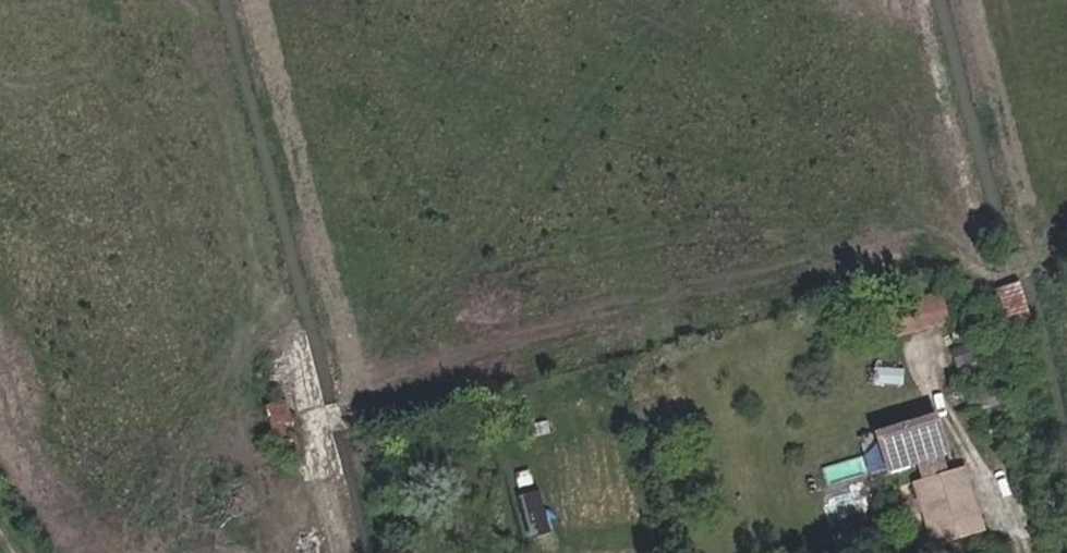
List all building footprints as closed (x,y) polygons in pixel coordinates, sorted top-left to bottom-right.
[(1022,319),(1010,277),(983,284),(995,326),(1022,319)] [(949,320),(942,294),(928,297),(936,324),(949,320)] [(936,324),(928,297),(889,308),(896,334),(936,324)] [(941,449),(933,417),(875,433),(883,464),(920,455),(924,473),(907,477),(925,544),(974,531),(969,513),(961,515),(953,485),(961,483),(956,464),(937,469),(932,451),(941,449)] [(532,532),(553,528),(545,487),(523,492),(532,532)]
